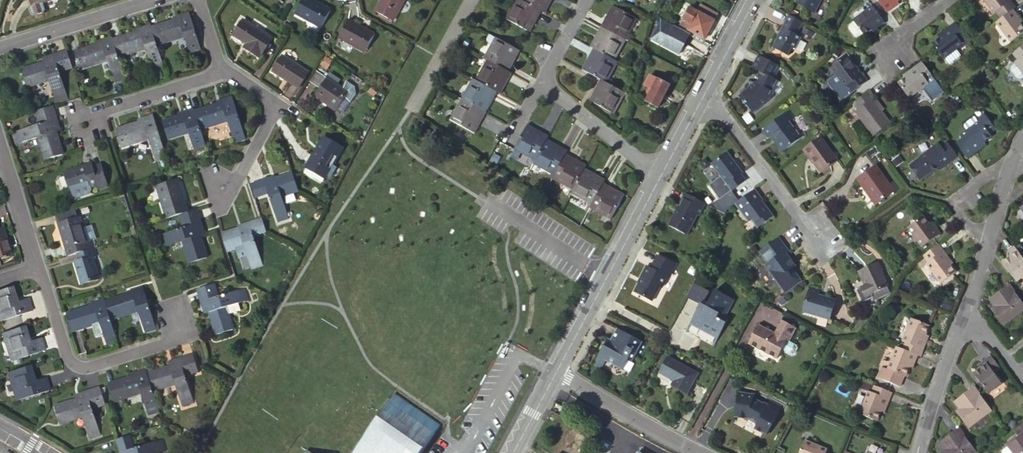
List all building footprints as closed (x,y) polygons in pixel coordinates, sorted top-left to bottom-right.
[(309,0),(308,0),(300,16),(327,31),(336,15),(309,0)] [(380,12),(396,21),(407,0),(387,0),(380,12)] [(558,0),(528,0),(525,6),(529,8),(543,15),(548,18),(558,0)] [(799,3),(817,13),(824,0),(801,0),(799,3)] [(881,8),(887,4),(889,6),(894,2),(893,0),(875,0),(881,8)] [(1001,14),(1009,8),(1013,6),(1009,0),(986,0),(993,9),(996,7),(1001,14)] [(52,1),(41,4),(38,5),(41,13),(44,15),(53,12),(55,8),(52,1)] [(881,19),(869,1),(848,16),(849,18),(858,30),(859,31),(867,25),(869,28),(881,19)] [(525,6),(521,4),(510,25),(522,31),(532,37),(543,15),(529,8),(525,6)] [(1013,6),(1009,8),(1013,15),(1018,21),(1021,18),(1013,6)] [(699,11),(691,7),(685,19),(693,23),(690,29),(706,37),(716,20),(699,11)] [(625,46),(639,19),(632,15),(627,12),(617,8),(613,15),(603,34),(615,41),(625,46)] [(993,21),(1008,40),(1022,29),(1022,28),(1018,21),(1013,15),(1009,8),(1001,14),(997,18),(993,21)] [(175,22),(149,30),(151,37),(155,48),(180,40),(187,61),(198,57),(195,48),(192,37),(185,15),(174,18),(175,22)] [(798,34),(804,23),(791,15),(785,28),(785,29),(775,47),(790,55),(795,47),(798,48),(804,37),(798,34)] [(849,18),(845,21),(844,25),(850,32),(853,33),(858,30),(849,18)] [(274,37),(246,19),(236,34),(249,42),(247,47),(262,56),(274,37)] [(954,22),(952,20),(944,25),(935,32),(937,35),(955,23),(954,22)] [(379,37),(352,22),(342,39),(370,54),(379,37)] [(693,37),(666,23),(655,40),(683,54),(693,37)] [(940,57),(961,42),(959,39),(964,35),(955,23),(937,35),(928,42),(940,57)] [(151,37),(149,30),(148,26),(136,30),(137,35),(112,43),(115,51),(117,59),(142,52),(150,73),(161,69),(160,66),(157,57),(155,48),(151,37)] [(623,49),(625,46),(615,41),(603,34),(602,37),(593,55),(596,56),(599,57),(610,64),(615,66),(623,49)] [(968,41),(967,40),(964,35),(959,39),(961,42),(963,44),(968,41)] [(115,51),(112,43),(111,38),(99,42),(100,47),(69,57),(74,73),(106,63),(113,85),(124,82),(122,77),(120,67),(117,59),(115,51)] [(1013,47),(1021,58),(1018,60),(1018,63),(1012,67),(1017,74),(1022,76),(1022,75),(1022,40),(1013,47)] [(496,51),(489,65),(494,67),(504,72),(511,76),(522,57),(515,53),(501,45),(493,41),(491,48),(496,51)] [(309,72),(283,52),(281,55),(279,58),(276,62),(272,67),(277,71),(288,79),(299,87),(302,82),(305,79),(309,72)] [(782,67),(757,53),(752,64),(758,68),(756,72),(758,73),(754,79),(748,77),(747,85),(743,93),(756,112),(774,99),(772,96),(781,81),(775,78),(782,67)] [(847,53),(831,64),(836,71),(828,77),(828,80),(841,98),(866,80),(855,65),(857,63),(851,53),(848,55),(847,53)] [(52,77),(66,73),(62,62),(60,55),(39,62),(40,67),(14,75),(20,92),(42,85),(48,105),(59,102),(52,77)] [(327,55),(324,59),(330,63),(333,59),(327,55)] [(606,88),(610,90),(622,69),(615,66),(610,64),(599,57),(588,78),(592,81),(603,86),(606,88)] [(868,78),(857,63),(855,65),(866,80),(868,78)] [(927,70),(923,65),(908,75),(897,84),(908,99),(922,89),(932,101),(944,93),(932,77),(927,70)] [(500,98),(504,100),(516,78),(511,76),(504,72),(494,67),(482,88),(488,91),(500,98)] [(310,81),(318,86),(324,76),(316,71),(310,81)] [(343,87),(329,76),(316,94),(336,109),(345,97),(349,91),(343,87)] [(671,86),(652,76),(647,85),(650,87),(643,99),(659,107),(671,86)] [(343,87),(349,91),(345,97),(351,102),(357,94),(356,87),(348,81),(343,87)] [(875,94),(882,104),(885,102),(872,84),(867,88),(872,95),(875,94)] [(482,88),(478,86),(467,107),(479,114),(489,119),(500,98),(488,91),(482,88)] [(610,90),(606,88),(595,109),(618,122),(629,100),(616,93),(610,90)] [(867,88),(854,98),(859,105),(856,107),(873,130),(892,118),(882,104),(875,94),(872,95),(867,88)] [(190,121),(194,133),(220,126),(227,147),(239,144),(234,128),(226,101),(214,104),(216,108),(189,116),(190,121)] [(479,114),(467,107),(456,127),(478,139),(489,119),(479,114)] [(41,161),(59,156),(57,152),(54,142),(50,130),(54,129),(48,108),(42,110),(34,113),(30,114),(35,128),(9,136),(13,146),(34,140),(41,161)] [(195,137),(194,133),(190,121),(189,116),(188,111),(175,115),(176,120),(155,126),(161,143),(183,136),(190,158),(200,154),(195,137)] [(790,111),(764,130),(769,138),(773,136),(784,151),(807,135),(800,125),(796,128),(791,121),(795,118),(790,111)] [(967,132),(961,136),(963,139),(956,144),(968,159),(985,146),(983,143),(991,137),(990,134),(995,130),(983,115),(977,120),(979,122),(967,132)] [(964,124),(963,128),(967,132),(979,122),(977,120),(975,116),(964,124)] [(130,129),(114,134),(119,151),(145,142),(152,163),(163,160),(156,138),(151,122),(149,117),(136,121),(138,126),(130,129)] [(428,131),(421,126),(416,135),(424,140),(428,131)] [(549,147),(551,144),(531,132),(530,135),(527,139),(524,146),(520,153),(539,165),(544,157),(549,147)] [(344,147),(326,137),(307,168),(325,179),(327,177),(329,178),(336,167),(333,166),(344,147)] [(837,162),(820,139),(803,151),(809,159),(810,159),(821,174),(837,162)] [(951,149),(946,142),(941,147),(938,144),(919,158),(909,166),(920,181),(930,174),(931,174),(939,169),(956,156),(951,149)] [(537,169),(558,181),(561,174),(567,163),(570,159),(549,147),(544,157),(539,165),(538,167),(537,169)] [(744,174),(728,152),(711,165),(721,178),(709,186),(720,201),(746,182),(743,178),(742,176),(744,174)] [(956,156),(939,169),(941,171),(958,159),(956,156)] [(587,177),(589,174),(567,163),(561,174),(558,181),(556,184),(577,195),(579,191),(587,177)] [(84,164),(57,172),(62,190),(80,185),(82,189),(89,186),(91,190),(103,186),(97,164),(86,167),(84,164)] [(875,167),(857,180),(867,194),(869,193),(878,205),(894,193),(875,167)] [(325,179),(307,168),(304,175),(322,185),(325,179)] [(272,175),(250,183),(254,194),(254,196),(269,192),(277,219),(288,215),(282,195),(299,190),(294,176),(293,173),(275,179),(272,175)] [(575,199),(593,209),(601,195),(603,191),(605,188),(587,177),(579,191),(577,195),(575,199)] [(157,186),(167,218),(172,217),(179,214),(188,212),(178,179),(157,186)] [(593,209),(592,212),(608,220),(610,222),(621,201),(613,196),(603,191),(601,195),(593,209)] [(705,215),(712,202),(690,191),(683,204),(684,205),(674,224),(693,234),(703,215),(705,215)] [(762,202),(755,191),(752,193),(735,205),(748,222),(750,221),(757,230),(774,218),(762,202)] [(731,200),(724,205),(727,209),(734,204),(731,200)] [(52,214),(55,224),(76,218),(73,207),(52,214)] [(203,231),(197,209),(193,210),(188,212),(179,214),(182,225),(159,232),(162,244),(186,236),(193,260),(205,256),(199,233),(203,231)] [(924,213),(909,225),(924,245),(939,234),(931,222),(924,213)] [(92,248),(90,242),(85,243),(76,218),(55,224),(65,257),(69,256),(74,254),(86,250),(92,248)] [(265,233),(261,218),(240,224),(241,228),(220,234),(224,252),(232,249),(235,260),(243,257),(245,264),(258,260),(252,237),(265,233)] [(935,220),(931,222),(939,234),(943,231),(935,220)] [(791,252),(780,237),(760,253),(769,264),(765,268),(786,295),(802,282),(793,269),(797,266),(788,255),(791,252)] [(943,241),(940,243),(954,261),(956,258),(943,241)] [(1022,274),(1022,251),(1022,250),(1017,242),(1009,249),(1012,252),(1003,260),(1018,278),(1022,274)] [(940,243),(926,254),(931,260),(930,262),(944,280),(960,269),(954,261),(940,243)] [(95,257),(92,248),(86,250),(74,254),(77,263),(71,265),(78,287),(96,281),(89,260),(95,257)] [(677,263),(660,253),(654,266),(649,264),(644,273),(645,274),(637,290),(653,299),(660,285),(663,286),(669,275),(671,276),(677,263)] [(892,288),(879,262),(858,272),(865,286),(857,291),(864,305),(873,300),(874,303),(891,295),(889,289),(892,288)] [(0,283),(0,315),(29,306),(25,293),(14,296),(9,280),(0,283)] [(1022,307),(1022,298),(1014,286),(1010,281),(990,296),(995,302),(990,307),(996,314),(1003,322),(1022,307)] [(713,292),(696,282),(688,295),(705,304),(703,309),(701,308),(688,329),(690,330),(694,323),(719,336),(715,344),(716,345),(728,322),(727,320),(739,300),(719,290),(712,303),(708,301),(713,292)] [(218,296),(214,284),(207,286),(194,290),(201,310),(208,308),(217,334),(232,330),(226,312),(233,310),(233,306),(248,301),(244,288),(218,296)] [(825,293),(809,284),(797,307),(830,324),(839,307),(824,298),(826,293),(825,293)] [(124,300),(103,306),(108,320),(125,315),(133,313),(140,335),(150,332),(138,290),(122,295),(124,300)] [(104,321),(108,320),(103,306),(102,301),(86,306),(87,311),(66,317),(71,331),(86,327),(90,340),(97,338),(99,341),(109,339),(104,321)] [(133,313),(125,315),(127,323),(127,326),(131,327),(132,325),(136,324),(133,313)] [(909,341),(905,350),(911,352),(917,355),(919,355),(928,334),(931,324),(915,318),(906,339),(909,341)] [(799,327),(785,319),(777,332),(760,324),(750,342),(779,358),(789,340),(792,340),(799,327)] [(0,328),(0,334),(2,339),(6,338),(11,354),(41,345),(37,332),(27,335),(22,321),(10,325),(0,328)] [(649,343),(619,326),(614,337),(612,337),(608,344),(605,344),(596,361),(604,365),(608,357),(616,361),(616,363),(624,367),(630,357),(634,359),(638,352),(643,355),(649,343)] [(931,335),(928,334),(919,355),(923,357),(931,335)] [(109,339),(99,341),(101,351),(112,348),(109,339)] [(911,352),(905,350),(899,347),(894,360),(889,358),(885,369),(904,377),(906,378),(910,368),(912,367),(917,355),(911,352)] [(980,366),(973,371),(988,391),(1003,381),(994,368),(1000,364),(991,352),(978,362),(980,366)] [(699,373),(669,357),(661,371),(676,379),(673,384),(688,392),(699,373)] [(170,370),(145,377),(150,394),(174,388),(182,410),(190,407),(189,403),(188,399),(182,381),(195,377),(189,358),(168,364),(170,370)] [(15,364),(4,368),(8,376),(12,375),(18,395),(46,387),(42,374),(30,377),(25,362),(15,364)] [(904,377),(885,369),(880,379),(900,387),(904,377)] [(150,394),(145,377),(143,372),(133,375),(134,381),(106,388),(112,405),(139,397),(145,419),(156,417),(154,411),(150,395),(150,394)] [(892,392),(877,386),(875,393),(872,392),(863,413),(880,420),(883,413),(884,411),(892,392)] [(990,404),(976,386),(957,400),(961,407),(958,410),(971,427),(994,410),(990,404)] [(103,402),(100,389),(78,395),(79,401),(73,402),(53,408),(59,424),(82,418),(86,434),(99,431),(93,410),(105,408),(103,402)] [(753,393),(738,391),(735,405),(737,405),(736,414),(733,413),(731,424),(733,425),(734,417),(746,418),(756,424),(754,429),(765,434),(781,406),(770,400),(767,406),(764,404),(752,398),(753,393)] [(895,394),(892,392),(884,411),(887,413),(895,394)] [(553,409),(548,418),(555,422),(563,406),(556,403),(553,409)] [(959,426),(941,440),(945,447),(941,451),(943,452),(971,452),(976,449),(972,445),(959,426)] [(1016,431),(1020,437),(1007,448),(1007,449),(1003,452),(1002,452),(1022,452),(1022,426),(1016,431)] [(119,433),(125,452),(154,452),(153,450),(168,446),(165,435),(140,441),(136,429),(123,432),(119,433)] [(99,431),(86,434),(88,440),(101,437),(99,431)] [(826,449),(805,440),(799,452),(825,452),(826,449)]
